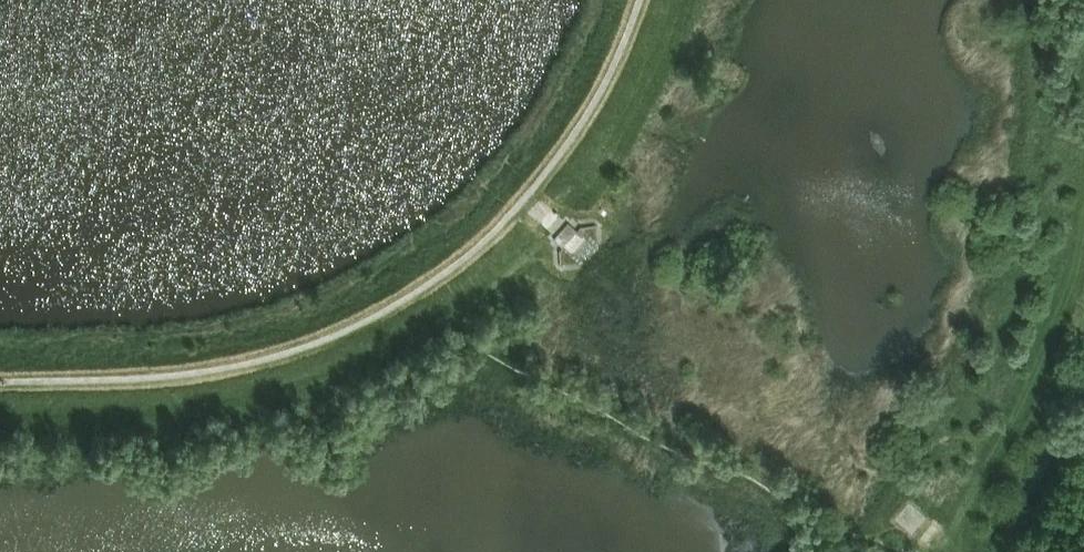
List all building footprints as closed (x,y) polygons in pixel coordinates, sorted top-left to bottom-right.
[(570,223),(555,239),(563,246),(578,230),(570,223)]
